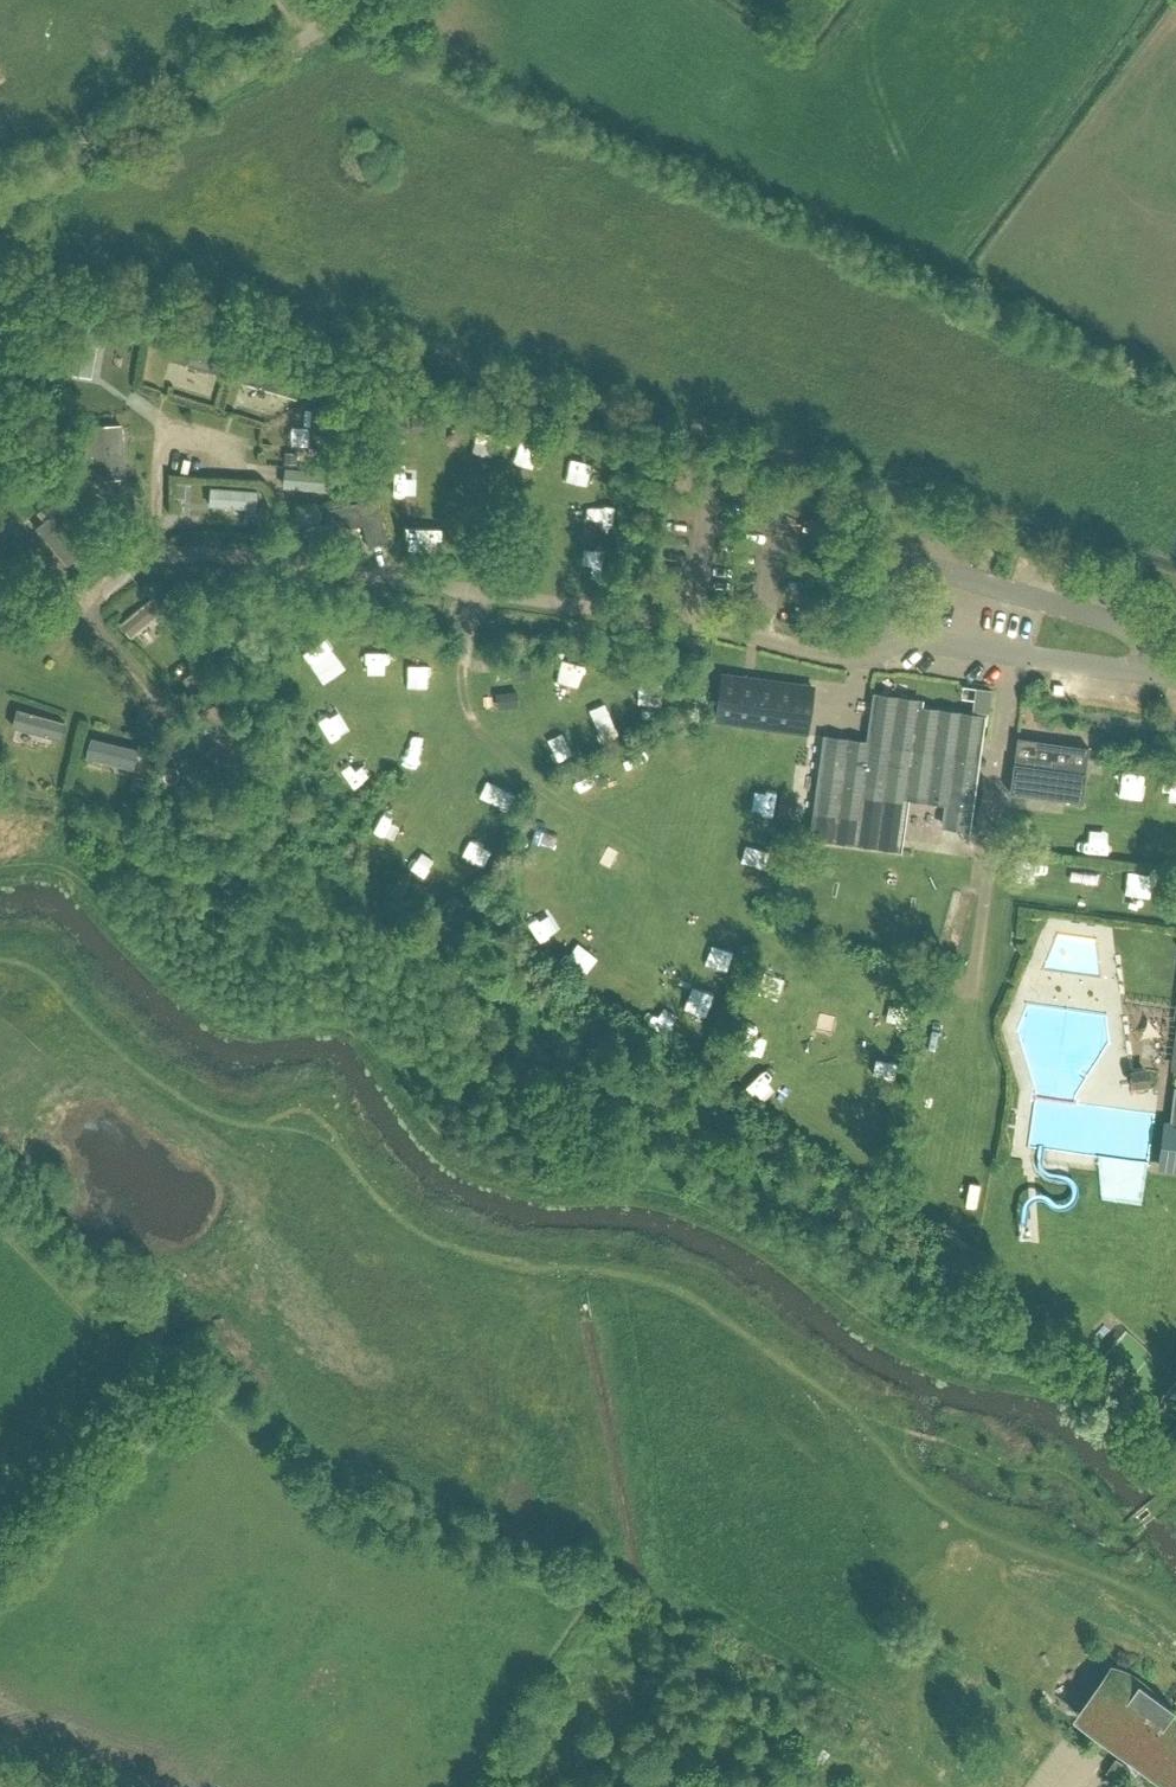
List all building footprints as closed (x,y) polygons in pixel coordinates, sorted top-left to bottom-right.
[(173,374),(220,379),(222,358),(176,353),(173,374)] [(295,406),(302,383),(249,366),(242,389),(295,406)] [(132,470),(130,424),(91,426),(93,471),(132,470)] [(555,464),(553,474),(580,480),(582,470),(555,464)] [(174,497),(192,497),(193,477),(175,476),(174,497)] [(390,540),(381,500),(380,496),(369,499),(324,509),(329,531),(363,523),(368,545),(390,540)] [(36,527),(67,565),(95,542),(64,504),(36,527)] [(736,516),(734,527),(761,531),(763,520),(736,516)] [(160,596),(127,623),(138,636),(171,609),(160,596)] [(567,660),(562,685),(584,690),(590,665),(567,660)] [(791,720),(796,684),(721,674),(716,710),(791,720)] [(825,737),(812,835),(898,847),(905,796),(946,802),(943,825),(966,828),(982,717),(918,708),(919,701),(875,695),(868,743),(825,737)] [(141,766),(143,751),(94,744),(92,759),(141,766)] [(1013,763),(1009,791),(1080,801),(1084,774),(1013,763)] [(742,860),(734,885),(756,891),(764,867),(742,860)] [(1129,871),(1128,885),(1158,887),(1159,874),(1129,871)] [(563,904),(541,910),(549,935),(570,930),(563,904)] [(1152,1083),(1151,1069),(1131,1071),(1133,1085),(1152,1083)] [(1170,1784),(1175,1776),(1175,1734),(1175,1730),(1174,1728),(1172,1723),(1171,1721),(1168,1717),(1161,1706),(1158,1702),(1156,1699),(1153,1696),(1151,1694),(1148,1692),(1143,1688),(1140,1685),(1138,1684),(1132,1681),(1129,1679),(1126,1678),(1120,1676),(1118,1675),(1116,1674),(1082,1718),(1117,1745),(1133,1771),(1139,1762),(1170,1784)] [(946,1744),(939,1761),(947,1768),(959,1754),(946,1744)]
